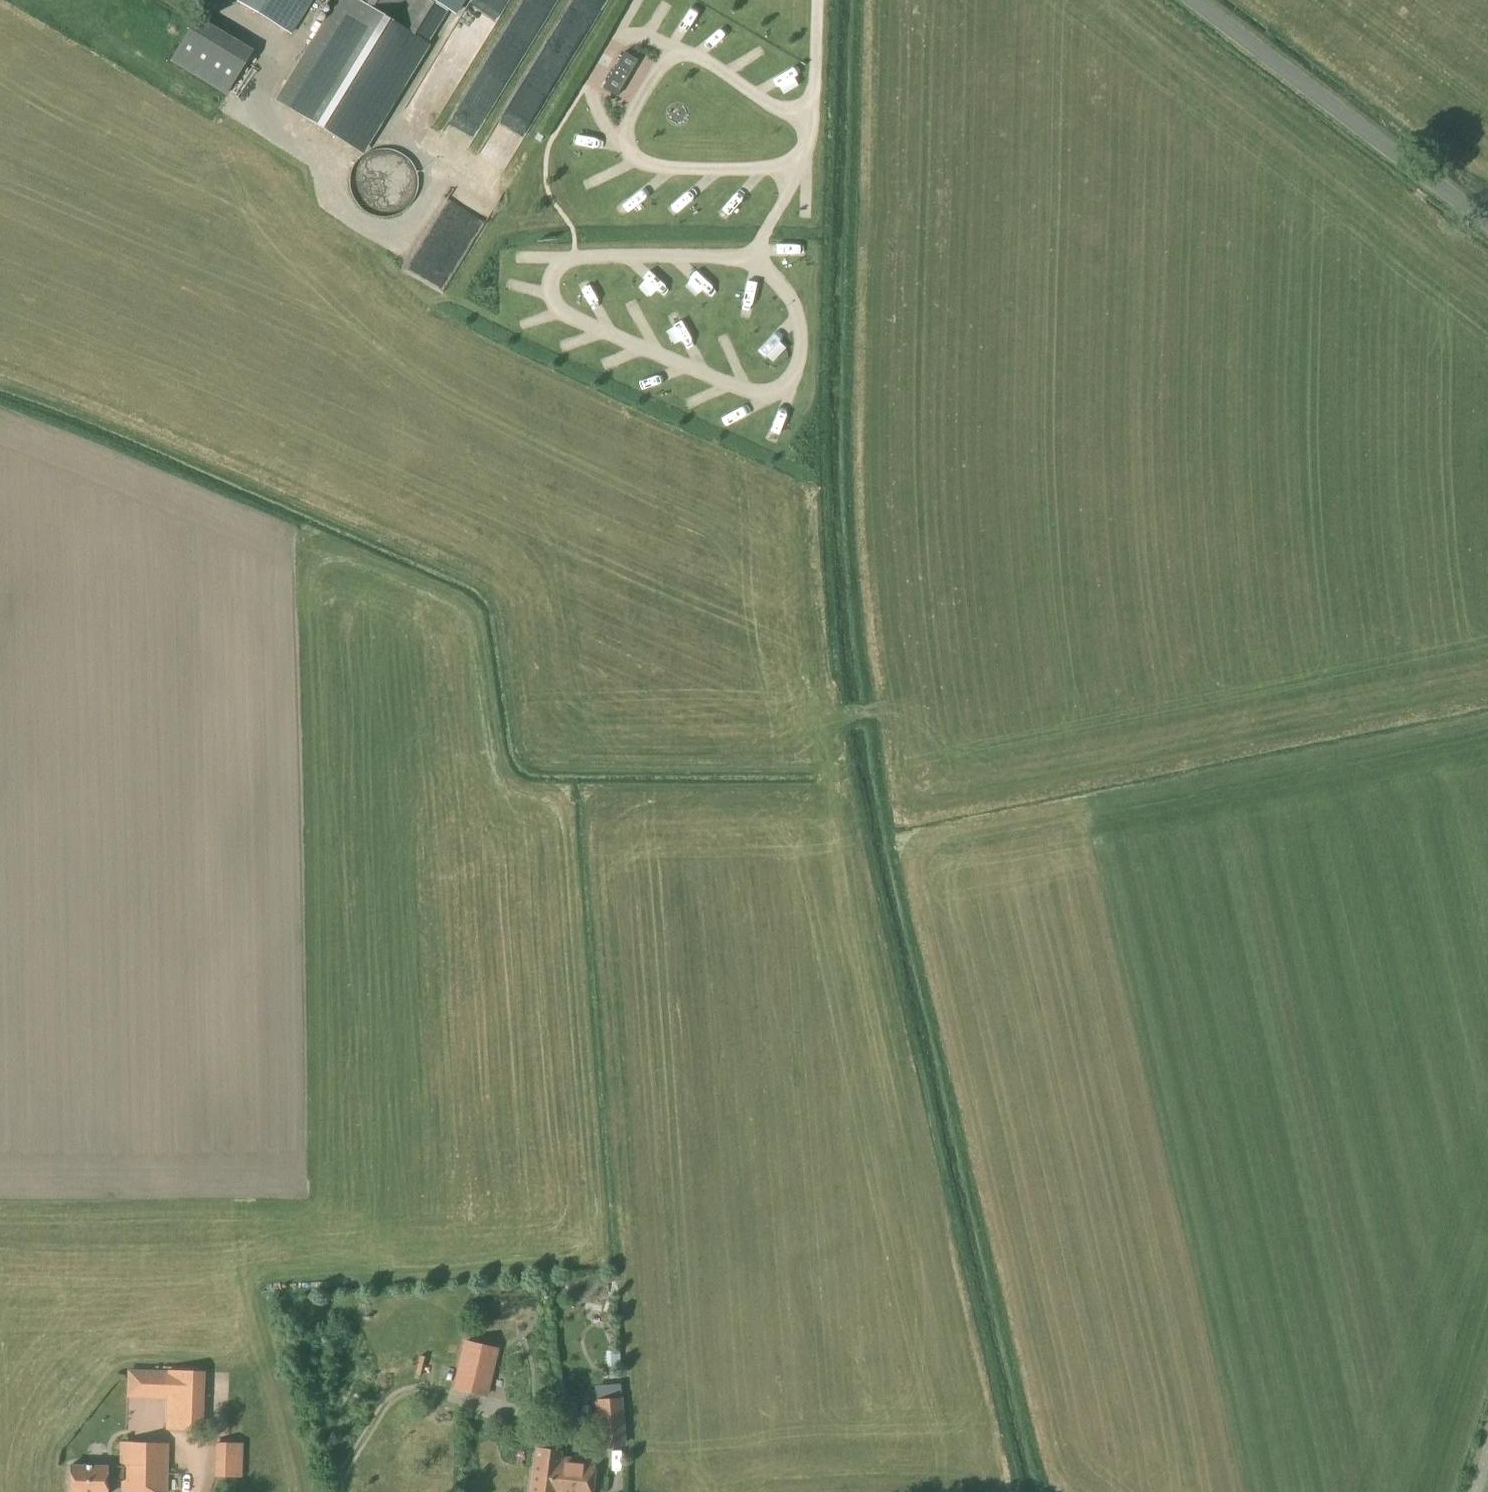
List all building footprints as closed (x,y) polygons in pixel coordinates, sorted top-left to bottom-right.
[(239,2),(290,34),(310,0),(241,0),(239,2)] [(309,52),(278,103),(362,155),(430,45),(427,43),(447,10),(431,0),(340,0),(309,52)] [(486,68),(497,72),(502,61),(522,69),(549,8),(532,0),(516,0),(486,68)] [(253,51),(197,14),(174,58),(226,95),(253,51)] [(637,61),(624,53),(602,89),(616,97),(637,61)] [(424,184),(424,183),(424,176),(422,171),(419,164),(415,159),(409,154),(404,151),(398,148),(391,147),(383,148),(377,149),(370,152),(364,156),(359,163),(356,168),(354,175),(353,182),(353,189),(355,197),(359,204),(362,208),(365,211),(372,215),(379,218),(387,219),(395,218),(401,217),(408,213),(413,209),(418,204),(421,198),(423,191),(424,184)] [(467,1340),(459,1371),(493,1380),(501,1349),(467,1340)] [(166,1397),(166,1399),(200,1400),(200,1386),(166,1385),(166,1397)] [(623,1445),(619,1398),(596,1400),(599,1447),(623,1445)] [(261,1424),(263,1435),(282,1432),(280,1421),(261,1424)] [(262,1441),(262,1453),(281,1453),(281,1441),(262,1441)] [(167,1443),(120,1442),(120,1467),(70,1466),(69,1491),(106,1491),(107,1481),(122,1481),(121,1491),(124,1491),(166,1491),(167,1443)] [(241,1477),(242,1444),(216,1443),(215,1477),(241,1477)] [(563,1458),(560,1458),(561,1452),(536,1448),(530,1491),(592,1491),(595,1461),(563,1458)]
